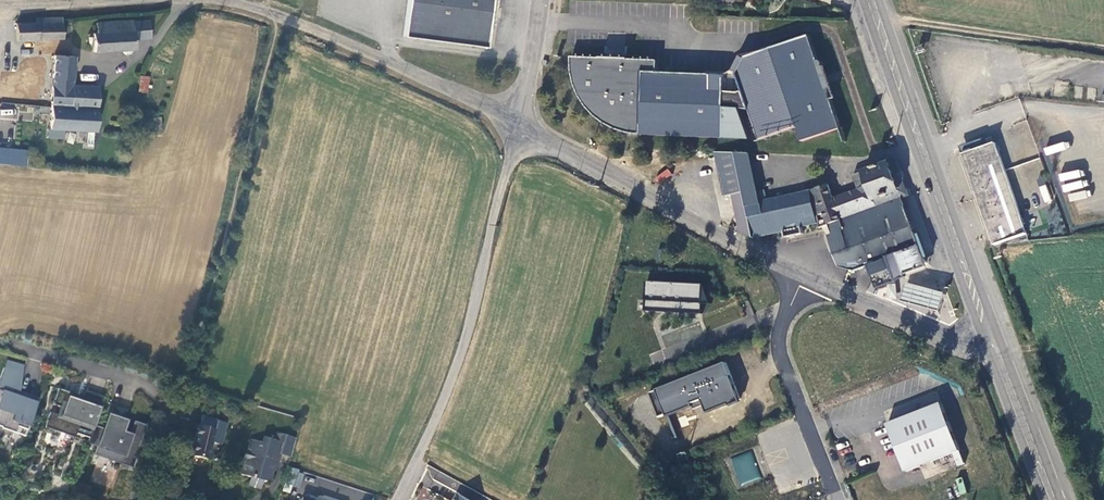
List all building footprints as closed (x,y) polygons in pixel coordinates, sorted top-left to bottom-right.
[(404,37),(486,47),(490,19),(488,19),(489,17),(495,18),(496,8),(490,8),(490,6),(491,7),(492,0),(408,0),(404,37)] [(37,22),(16,23),(17,41),(63,38),(62,19),(62,17),(36,18),(37,22)] [(94,52),(123,49),(131,49),(135,49),(133,20),(97,23),(97,33),(93,33),(93,37),(89,37),(89,44),(94,44),(94,52)] [(842,128),(810,35),(760,52),(747,56),(746,59),(739,73),(738,75),(743,92),(750,109),(760,139),(798,126),(803,141),(842,128)] [(71,78),(73,56),(54,55),(50,127),(95,130),(97,103),(96,103),(97,87),(71,85),(72,78),(71,78)] [(74,56),(73,56),(71,78),(72,78),(84,79),(85,60),(74,56)] [(726,91),(727,75),(659,72),(659,61),(643,60),(573,57),(572,60),(573,73),(576,84),(581,97),(587,107),(596,116),(606,124),(617,130),(629,133),(641,135),(752,139),(741,109),(750,109),(743,92),(740,92),(726,91)] [(746,59),(742,57),(735,71),(739,73),(746,59)] [(140,75),(138,92),(148,93),(150,76),(140,75)] [(96,103),(97,103),(106,104),(107,87),(97,87),(96,103)] [(0,107),(0,116),(15,117),(16,105),(0,105),(0,107)] [(966,157),(987,150),(984,142),(964,149),(966,157)] [(966,157),(997,246),(1029,236),(1027,232),(997,146),(987,150),(966,157)] [(27,166),(28,149),(0,147),(0,164),(27,166)] [(739,227),(754,235),(748,204),(738,153),(715,152),(724,196),(732,194),(739,227)] [(750,153),(738,153),(748,204),(760,201),(750,153)] [(903,198),(909,196),(896,160),(854,175),(859,189),(834,198),(835,201),(842,220),(903,198)] [(662,185),(671,173),(665,168),(656,180),(662,185)] [(835,201),(834,198),(829,184),(811,191),(812,195),(815,207),(835,201)] [(1046,184),(1039,186),(1043,202),(1050,200),(1046,184)] [(754,235),(754,236),(784,229),(786,238),(804,234),(803,225),(818,222),(820,228),(812,195),(811,191),(760,201),(748,204),(754,235)] [(927,263),(903,198),(842,220),(829,225),(833,235),(829,236),(839,269),(855,273),(870,265),(876,282),(880,285),(923,270),(927,263)] [(862,288),(867,290),(880,285),(876,282),(870,265),(855,273),(862,288)] [(704,284),(647,281),(645,311),(703,313),(703,303),(712,303),(704,284)] [(946,294),(908,283),(904,301),(941,312),(946,294)] [(23,365),(7,361),(5,367),(22,374),(23,365)] [(727,362),(650,393),(659,417),(693,403),(695,408),(706,404),(709,411),(741,398),(727,362)] [(5,367),(0,380),(0,426),(1,426),(1,428),(12,433),(15,425),(27,430),(38,398),(19,391),(22,374),(5,367)] [(104,398),(86,391),(83,398),(81,401),(77,400),(78,396),(59,390),(53,405),(64,409),(61,417),(51,413),(46,428),(74,437),(76,434),(84,437),(86,433),(91,435),(94,426),(95,423),(104,398)] [(942,401),(887,422),(906,470),(953,451),(960,449),(942,401)] [(217,420),(202,416),(199,427),(197,427),(190,457),(206,461),(212,443),(220,445),(225,424),(217,422),(217,420)] [(128,437),(120,434),(125,421),(117,418),(116,420),(108,417),(105,427),(104,429),(94,426),(91,435),(89,439),(87,444),(98,448),(95,454),(111,459),(113,453),(132,460),(143,428),(133,424),(128,437)] [(27,430),(15,425),(12,433),(25,437),(27,430)] [(273,440),(268,439),(264,454),(265,456),(264,460),(271,462),(274,466),(272,471),(276,472),(281,454),(291,457),(296,438),(275,433),(273,440)] [(250,478),(262,482),(266,482),(270,479),(272,471),(274,466),(271,462),(264,460),(265,456),(264,454),(268,439),(262,437),(260,444),(250,441),(247,451),(244,450),(241,461),(244,462),(241,475),(250,478)] [(960,449),(953,451),(958,464),(965,461),(960,449)] [(113,453),(111,459),(130,466),(132,460),(113,453)] [(293,487),(298,470),(288,467),(283,484),(293,487)] [(250,478),(248,487),(259,490),(262,482),(250,478)] [(73,484),(69,497),(83,499),(87,489),(73,484)]
